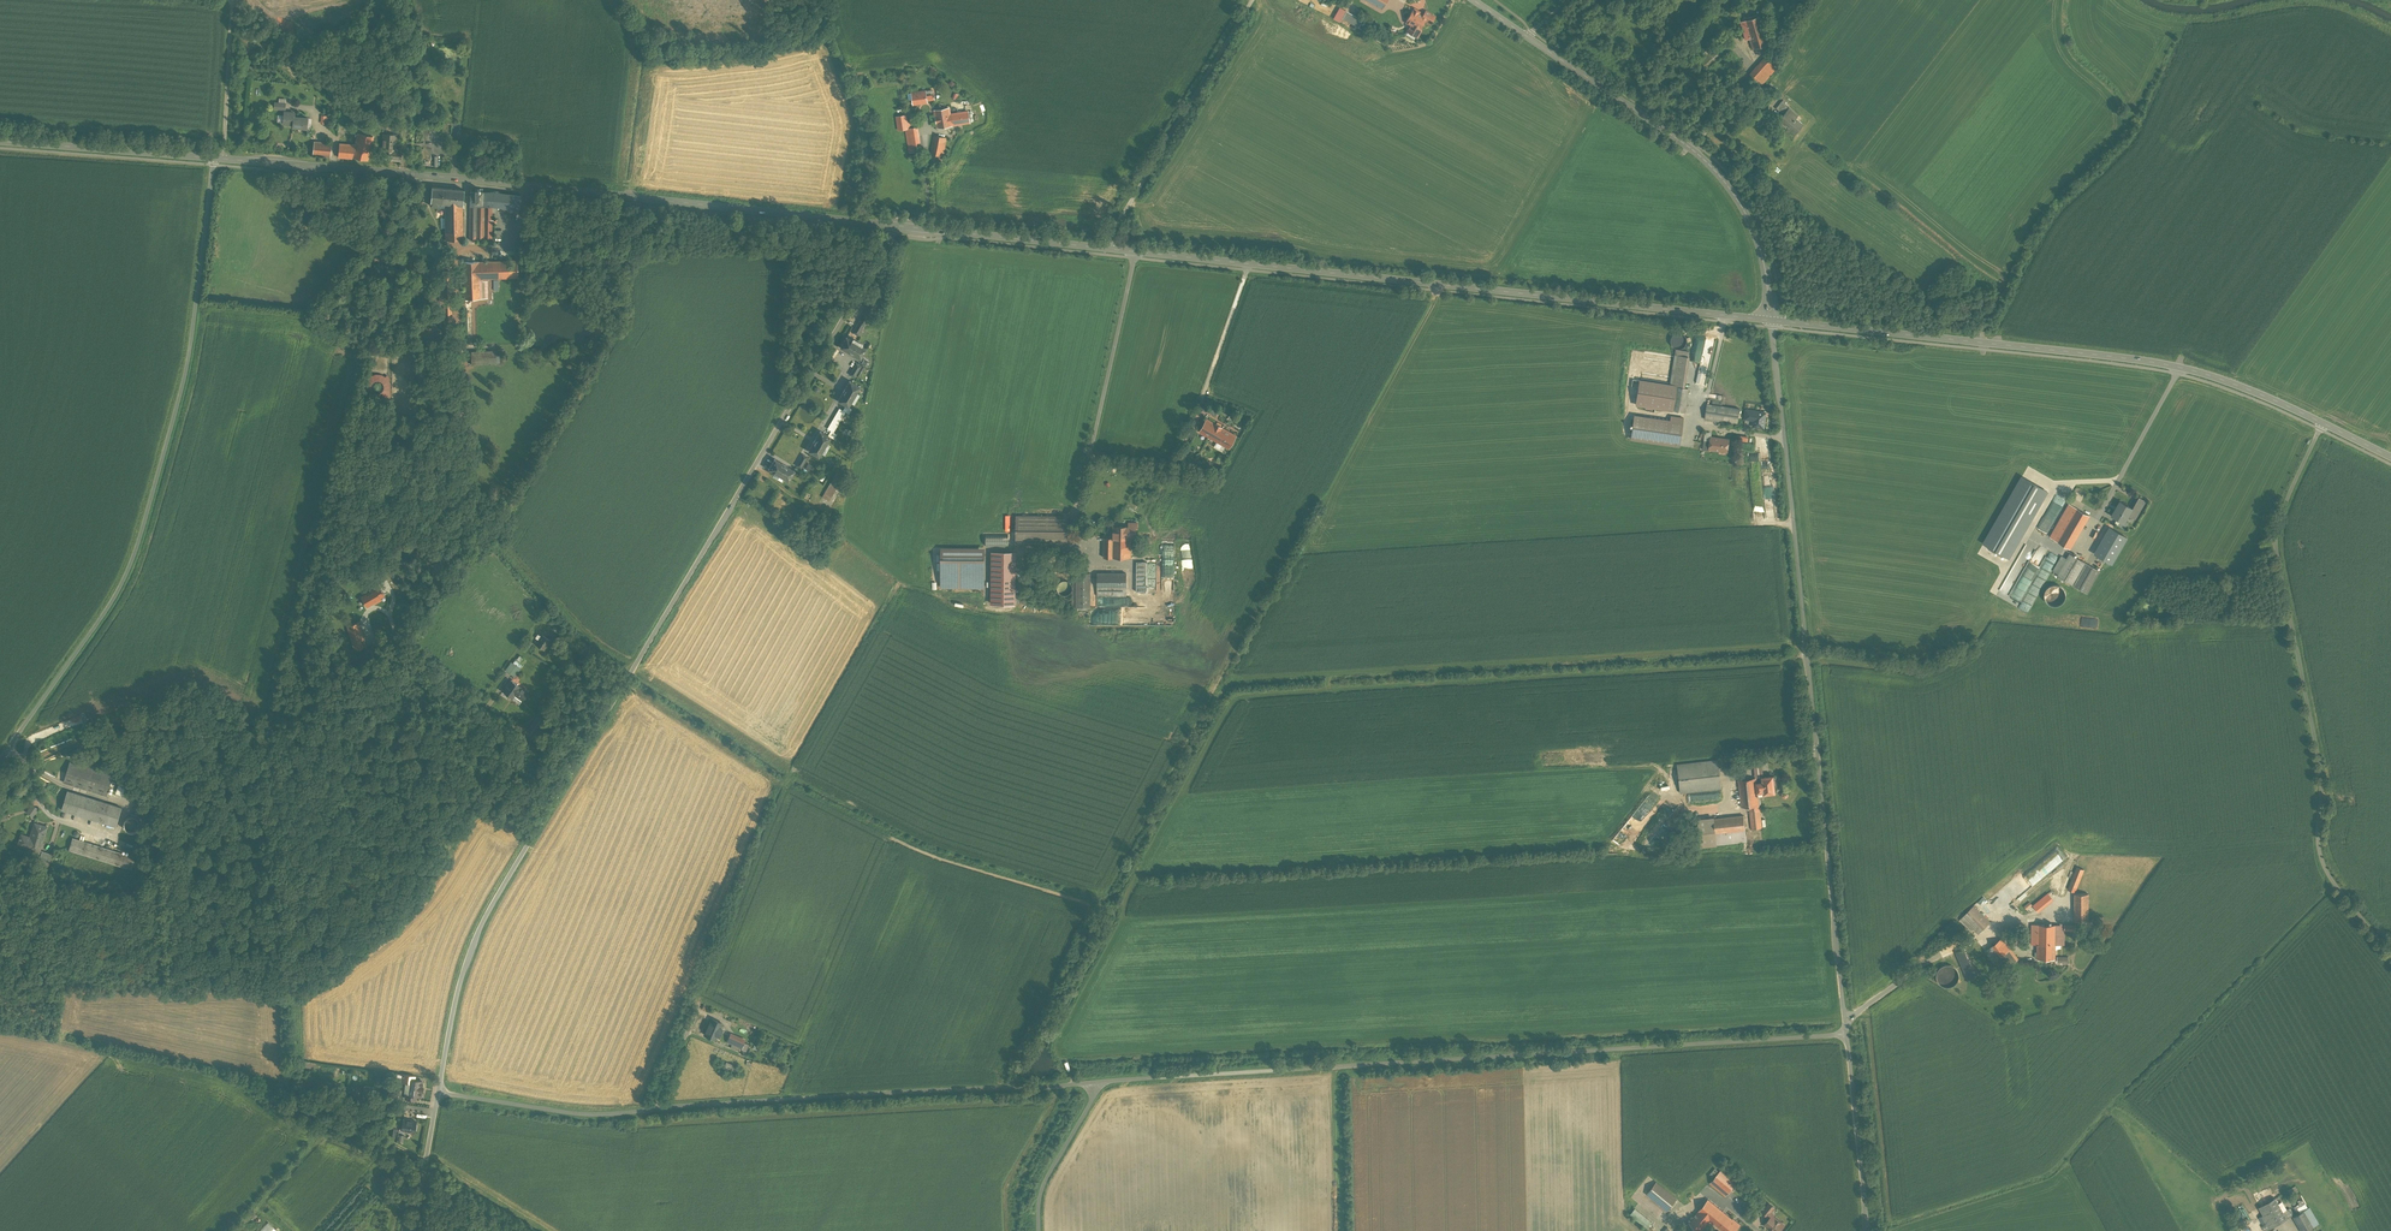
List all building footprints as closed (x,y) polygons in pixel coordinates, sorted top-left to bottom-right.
[(1364,1),(1380,9),(1385,0),(1365,0),(1364,1)] [(1420,15),(1412,11),(1405,23),(1409,26),(1405,33),(1418,40),(1423,31),(1419,29),(1422,22),(1430,26),(1436,15),(1423,8),(1420,15)] [(1759,16),(1741,22),(1746,40),(1750,38),(1752,48),(1752,49),(1767,44),(1759,16)] [(1722,43),(1699,62),(1705,69),(1725,53),(1728,50),(1722,43)] [(1777,67),(1766,56),(1750,74),(1761,84),(1763,82),(1777,67)] [(926,90),(912,92),(914,103),(920,103),(920,101),(927,100),(933,99),(934,99),(934,94),(933,90),(926,91),(926,90)] [(948,92),(934,94),(934,99),(933,99),(938,127),(952,125),(970,122),(968,111),(950,114),(948,101),(950,101),(948,92)] [(1782,100),(1776,108),(1780,111),(1786,103),(1782,100)] [(1798,115),(1785,105),(1781,110),(1784,113),(1779,120),(1795,133),(1803,123),(1796,118),(1798,115)] [(295,113),(285,112),(284,123),(294,124),(294,116),(295,116),(295,113)] [(911,124),(908,125),(906,115),(897,116),(899,130),(906,129),(909,152),(922,150),(918,127),(911,128),(911,124)] [(295,116),(294,116),(294,124),(293,127),(307,128),(308,118),(295,116)] [(359,132),(356,145),(340,143),(338,157),(353,158),(353,156),(368,160),(373,136),(359,132)] [(397,134),(384,133),(382,148),(384,148),(383,159),(400,160),(401,155),(402,150),(401,150),(401,149),(395,149),(397,134)] [(947,138),(934,135),(930,153),(943,156),(947,138)] [(332,143),(314,141),(313,154),(331,156),(332,143)] [(465,190),(432,187),(431,206),(442,207),(443,203),(445,203),(463,205),(465,190)] [(483,190),(476,190),(476,192),(470,192),(470,216),(469,239),(492,239),(492,214),(491,214),(492,205),(516,208),(516,211),(518,211),(519,209),(521,196),(494,192),(483,192),(483,190)] [(463,205),(445,203),(446,240),(464,239),(463,205)] [(518,260),(479,262),(480,278),(487,278),(493,278),(518,277),(518,260)] [(479,261),(463,262),(465,299),(487,298),(487,278),(480,278),(479,262),(479,261)] [(859,320),(853,332),(858,335),(865,324),(866,324),(877,305),(870,301),(859,320)] [(1681,336),(1678,334),(1675,334),(1674,335),(1672,336),(1670,338),(1669,341),(1669,343),(1670,345),(1672,347),(1675,349),(1678,349),(1681,348),(1683,346),(1684,345),(1685,342),(1684,340),(1683,337),(1681,336)] [(866,349),(846,337),(840,347),(860,359),(866,349)] [(494,349),(471,349),(471,363),(494,363),(494,349)] [(1688,354),(1674,352),(1665,409),(1683,411),(1687,389),(1683,389),(1688,354)] [(861,366),(857,363),(850,374),(855,377),(861,366)] [(382,374),(377,373),(372,375),(368,377),(365,381),(364,385),(364,388),(366,393),(368,397),(372,399),(376,400),(381,400),(384,398),(388,395),(389,393),(391,388),(391,384),(390,381),(387,377),(382,374)] [(850,381),(838,401),(848,407),(860,387),(850,381)] [(1739,409),(1708,404),(1706,420),(1737,424),(1739,409)] [(844,409),(831,431),(835,434),(848,412),(844,409)] [(1667,420),(1633,415),(1629,438),(1692,447),(1693,442),(1699,443),(1701,428),(1695,427),(1697,417),(1668,413),(1667,420)] [(1236,434),(1206,418),(1198,433),(1228,449),(1236,434)] [(831,437),(820,431),(808,451),(819,457),(831,437)] [(1728,439),(1709,437),(1709,442),(1703,441),(1702,450),(1726,454),(1728,439)] [(803,454),(797,465),(801,468),(808,457),(803,454)] [(795,471),(775,459),(769,469),(789,481),(795,471)] [(2138,496),(2131,507),(2133,508),(2129,514),(2135,518),(2145,501),(2138,496)] [(2120,501),(2112,516),(2124,523),(2129,514),(2133,508),(2131,507),(2120,501)] [(2069,504),(2050,537),(2070,549),(2090,515),(2069,504)] [(1067,516),(1018,516),(1018,545),(1067,545),(1067,516)] [(2108,525),(2092,552),(2101,557),(2117,531),(2108,525)] [(1129,526),(1114,526),(1113,537),(1129,538),(1129,535),(1135,536),(1135,527),(1135,526),(1129,526)] [(1113,537),(1105,537),(1104,557),(1131,557),(1131,540),(1129,540),(1129,538),(1113,537)] [(983,548),(942,548),(942,587),(983,587),(983,548)] [(1008,553),(992,553),(991,603),(1007,603),(1008,553)] [(1016,553),(1008,553),(1007,603),(1015,603),(1016,553)] [(2100,570),(2070,553),(2067,558),(2062,556),(2053,571),(2059,574),(2057,576),(2087,593),(2100,570)] [(1146,561),(1137,561),(1136,586),(1146,587),(1146,561)] [(1090,573),(1076,573),(1076,607),(1090,607),(1090,573)] [(1126,573),(1098,573),(1098,591),(1126,591),(1126,573)] [(1065,580),(1064,580),(1063,580),(1062,581),(1061,581),(1059,582),(1058,583),(1058,584),(1057,585),(1057,587),(1057,588),(1057,589),(1057,590),(1058,591),(1058,592),(1059,593),(1060,594),(1061,595),(1063,595),(1064,595),(1066,595),(1067,595),(1069,594),(1069,593),(1070,592),(1071,591),(1071,590),(1071,589),(1071,587),(1071,586),(1071,585),(1070,584),(1069,583),(1068,581),(1066,581),(1065,580)] [(353,594),(343,600),(346,605),(356,600),(353,594)] [(389,603),(380,608),(387,621),(397,616),(389,603)] [(380,608),(365,616),(372,630),(387,621),(380,608)] [(359,621),(342,626),(350,651),(366,646),(359,621)] [(565,634),(560,629),(557,632),(562,637),(565,634)] [(550,640),(543,634),(536,644),(544,649),(550,640)] [(523,664),(516,659),(513,662),(520,667),(523,664)] [(520,667),(513,662),(507,671),(514,676),(520,667)] [(528,692),(511,680),(508,683),(509,684),(505,691),(512,697),(515,694),(522,699),(528,692)] [(544,720),(538,715),(528,730),(534,734),(539,727),(544,720)] [(1719,760),(1677,764),(1680,792),(1722,788),(1719,760)] [(113,775),(70,762),(64,781),(107,795),(113,775)] [(1774,776),(1763,777),(1763,782),(1757,782),(1759,796),(1765,795),(1765,793),(1775,792),(1774,776)] [(1757,782),(1757,777),(1739,779),(1742,807),(1750,806),(1752,829),(1762,828),(1759,796),(1757,782)] [(137,786),(122,781),(118,792),(134,797),(137,786)] [(122,807),(68,790),(62,809),(116,826),(122,807)] [(1744,815),(1714,818),(1715,822),(1717,844),(1747,841),(1744,815)] [(133,816),(132,816),(130,816),(129,816),(128,817),(127,818),(126,819),(125,821),(124,822),(124,824),(124,825),(125,826),(126,828),(127,829),(128,830),(129,831),(131,831),(132,831),(134,831),(135,831),(136,830),(137,829),(138,828),(139,826),(140,825),(140,823),(140,822),(139,821),(138,819),(137,818),(136,817),(135,816),(133,816)] [(47,826),(35,822),(30,840),(19,836),(19,837),(20,838),(18,844),(27,847),(27,848),(39,852),(47,826)] [(1715,822),(1698,824),(1700,846),(1717,844),(1715,822)] [(131,856),(73,838),(69,849),(128,867),(131,856)] [(52,854),(42,850),(39,860),(50,863),(52,854)] [(2077,866),(2068,889),(2075,892),(2084,869),(2077,866)] [(2049,893),(2033,905),(2038,911),(2053,899),(2049,893)] [(2079,893),(2075,893),(2075,918),(2065,917),(2065,925),(2079,925),(2079,921),(2089,921),(2089,894),(2079,893)] [(1990,922),(1974,906),(1962,917),(1979,933),(1990,922)] [(2056,924),(2032,924),(2032,944),(2038,944),(2038,951),(2036,951),(2035,952),(2035,957),(2036,957),(2038,957),(2038,958),(2055,958),(2056,924)] [(2002,938),(1986,950),(1994,961),(2002,955),(2011,949),(2002,938)] [(1977,975),(1965,948),(1957,951),(1969,979),(1977,975)] [(2011,949),(2002,955),(2007,961),(2011,958),(2014,962),(2019,959),(2011,949)] [(722,1023),(712,1018),(705,1035),(715,1039),(722,1023)] [(754,1029),(738,1022),(737,1025),(752,1032),(754,1029)] [(729,1036),(745,1042),(746,1039),(730,1033),(729,1036)] [(745,1042),(729,1036),(727,1042),(742,1048),(745,1042)] [(415,1075),(404,1074),(404,1075),(403,1075),(403,1076),(404,1076),(403,1081),(409,1082),(409,1086),(408,1092),(407,1092),(406,1098),(416,1099),(416,1094),(420,1095),(421,1090),(422,1090),(423,1086),(422,1085),(422,1081),(414,1079),(415,1075)] [(378,1088),(365,1086),(364,1094),(377,1096),(378,1088)] [(400,1108),(387,1106),(386,1114),(393,1115),(393,1111),(400,1112),(400,1108)] [(417,1121),(403,1118),(401,1129),(415,1131),(417,1121)] [(1738,1181),(1722,1168),(1710,1183),(1726,1196),(1738,1181)] [(1677,1198),(1656,1182),(1647,1193),(1667,1210),(1677,1198)] [(2275,1198),(2260,1207),(2273,1227),(2287,1218),(2283,1212),(2275,1198)] [(1699,1210),(1682,1230),(1696,1230),(1698,1229),(1701,1230),(1710,1219),(1715,1223),(1724,1211),(1709,1199),(1699,1210)] [(1770,1203),(1763,1211),(1768,1215),(1771,1211),(1775,1207),(1770,1203)] [(2243,1205),(2234,1211),(2246,1230),(2259,1230),(2243,1205)] [(2294,1216),(2303,1230),(2306,1230),(2319,1224),(2309,1207),(2294,1216)] [(1652,1221),(1635,1208),(1630,1214),(1647,1227),(1652,1221)] [(2291,1208),(2283,1212),(2287,1218),(2294,1214),(2291,1208)] [(1724,1211),(1715,1223),(1724,1230),(1725,1228),(1729,1230),(1735,1230),(1741,1224),(1736,1220),(1736,1221),(1724,1211)] [(1773,1215),(1771,1217),(1765,1223),(1768,1225),(1768,1227),(1773,1230),(1774,1230),(1775,1229),(1777,1229),(1779,1230),(1784,1224),(1773,1215)] [(260,1230),(278,1230),(269,1222),(260,1230)]
